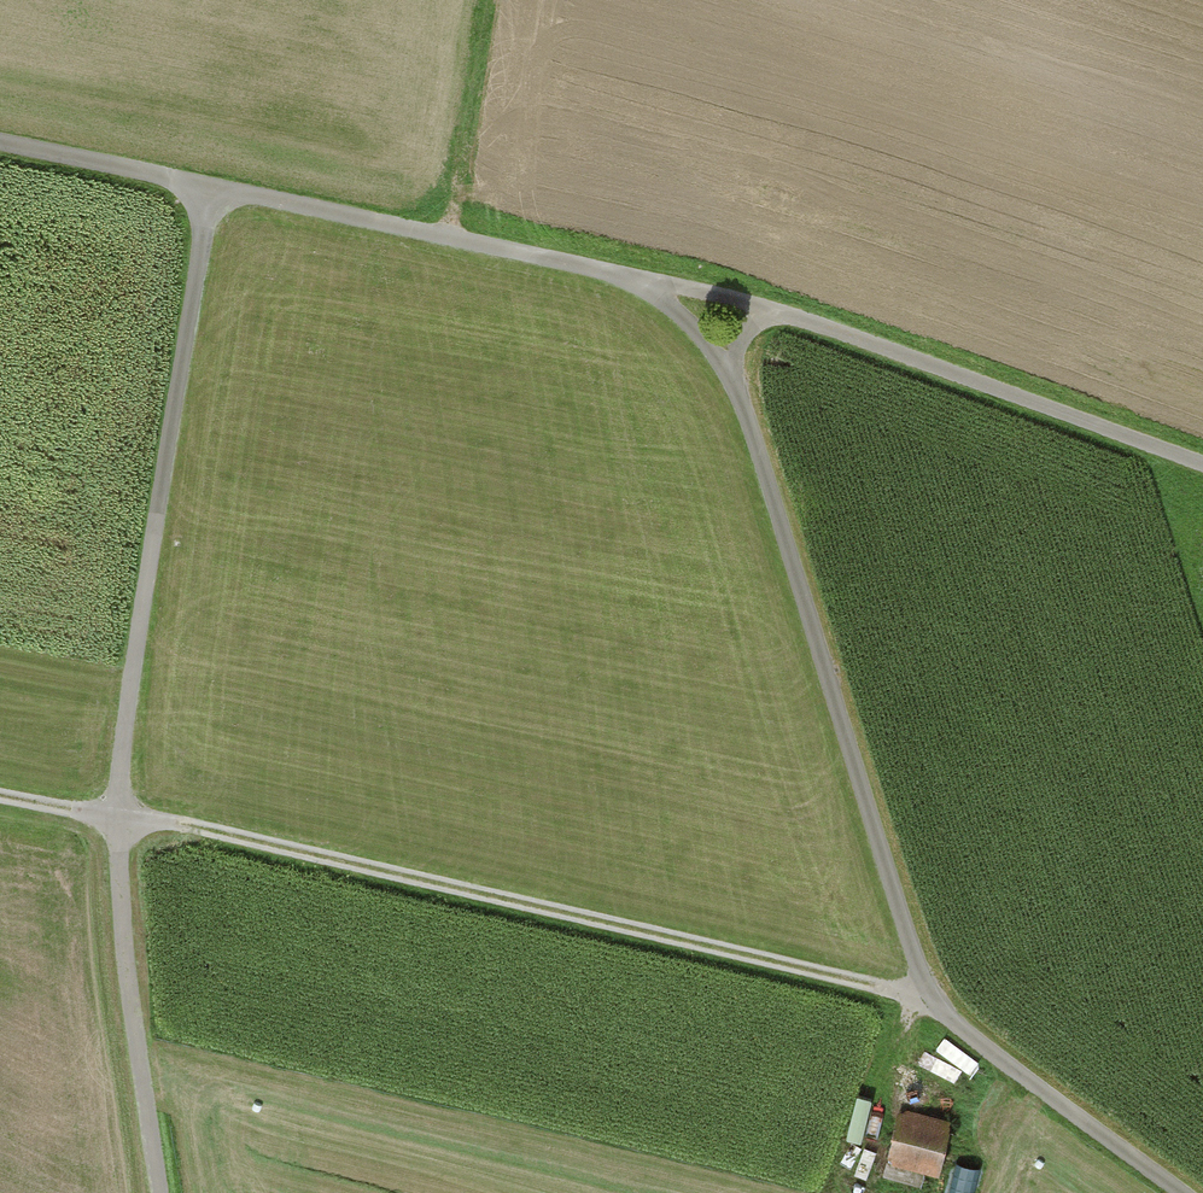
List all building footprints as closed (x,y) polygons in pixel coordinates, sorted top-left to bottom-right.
[(943,1125),(895,1114),(884,1161),(933,1172),(943,1125)]
